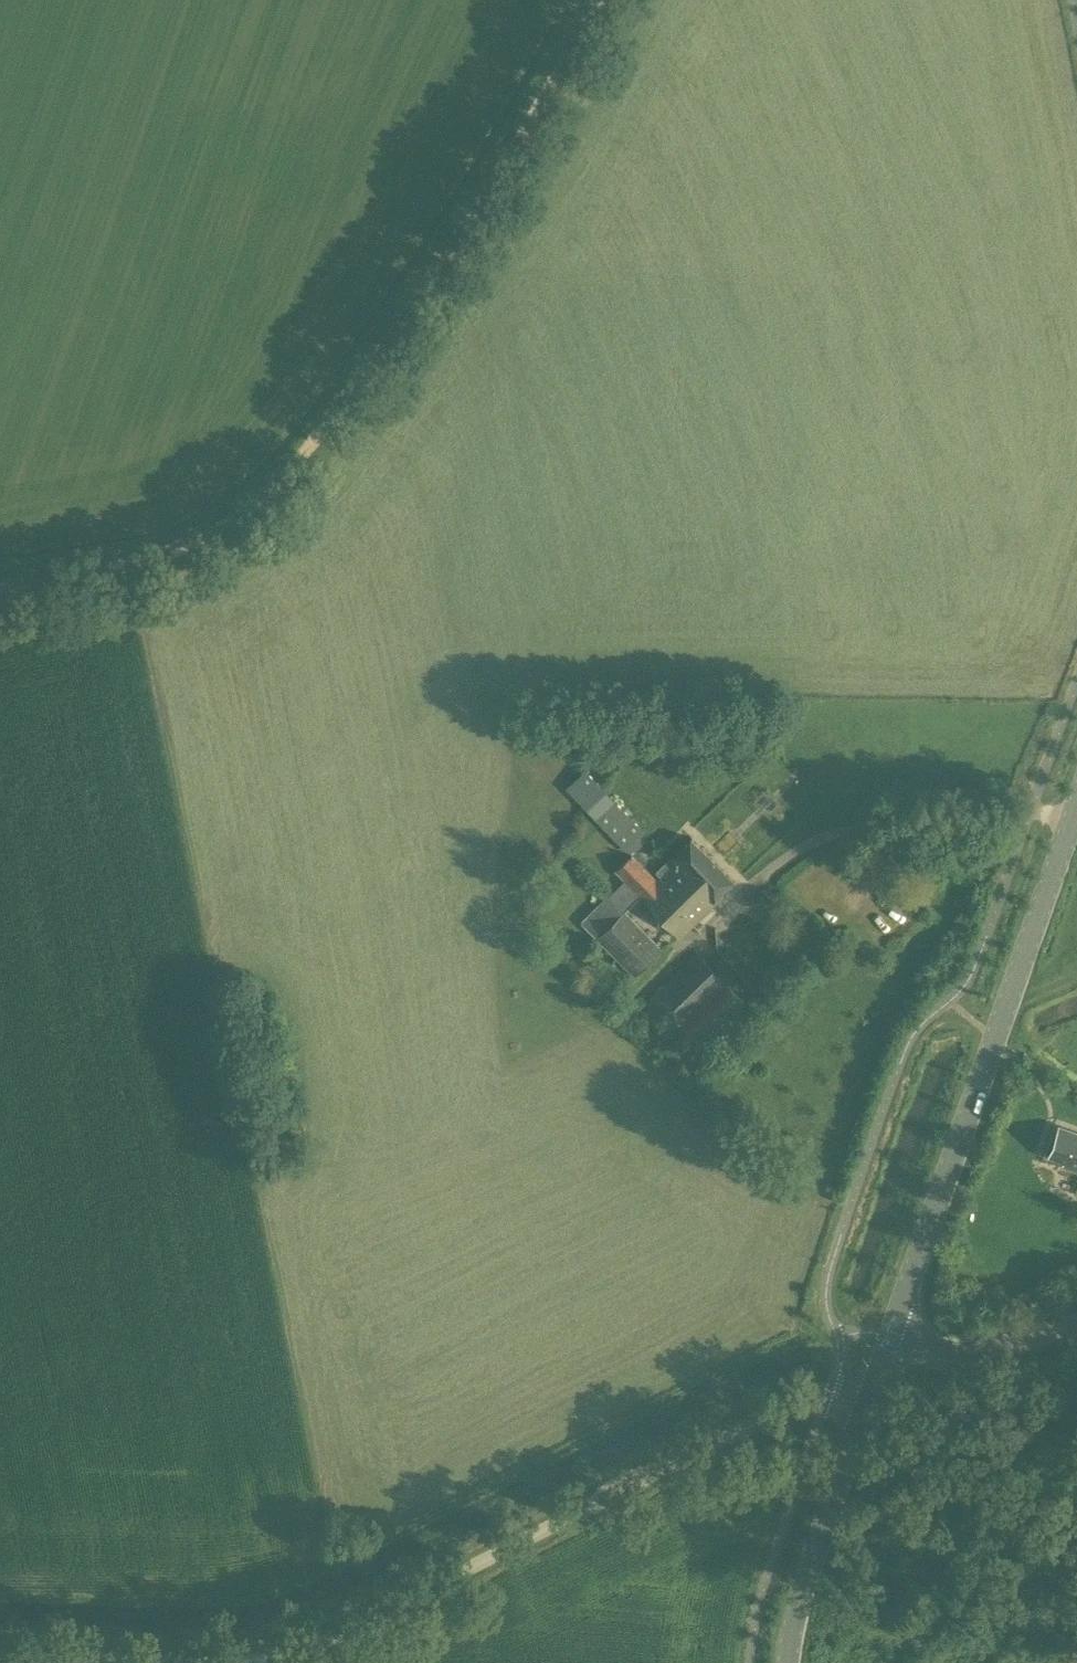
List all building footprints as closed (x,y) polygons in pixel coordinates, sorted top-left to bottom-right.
[(643,829),(614,799),(595,817),(624,848),(643,829)] [(690,838),(671,858),(671,857),(655,872),(659,876),(656,879),(632,854),(614,871),(623,881),(608,896),(607,895),(580,923),(634,977),(662,950),(625,912),(640,898),(678,936),(715,899),(714,899),(733,879),(690,838)] [(785,961),(810,932),(793,917),(768,945),(785,961)] [(743,1000),(696,952),(642,1005),(689,1054),(743,1000)] [(1058,1126),(1048,1156),(1065,1162),(1062,1167),(1076,1172),(1076,1133),(1058,1126)]
